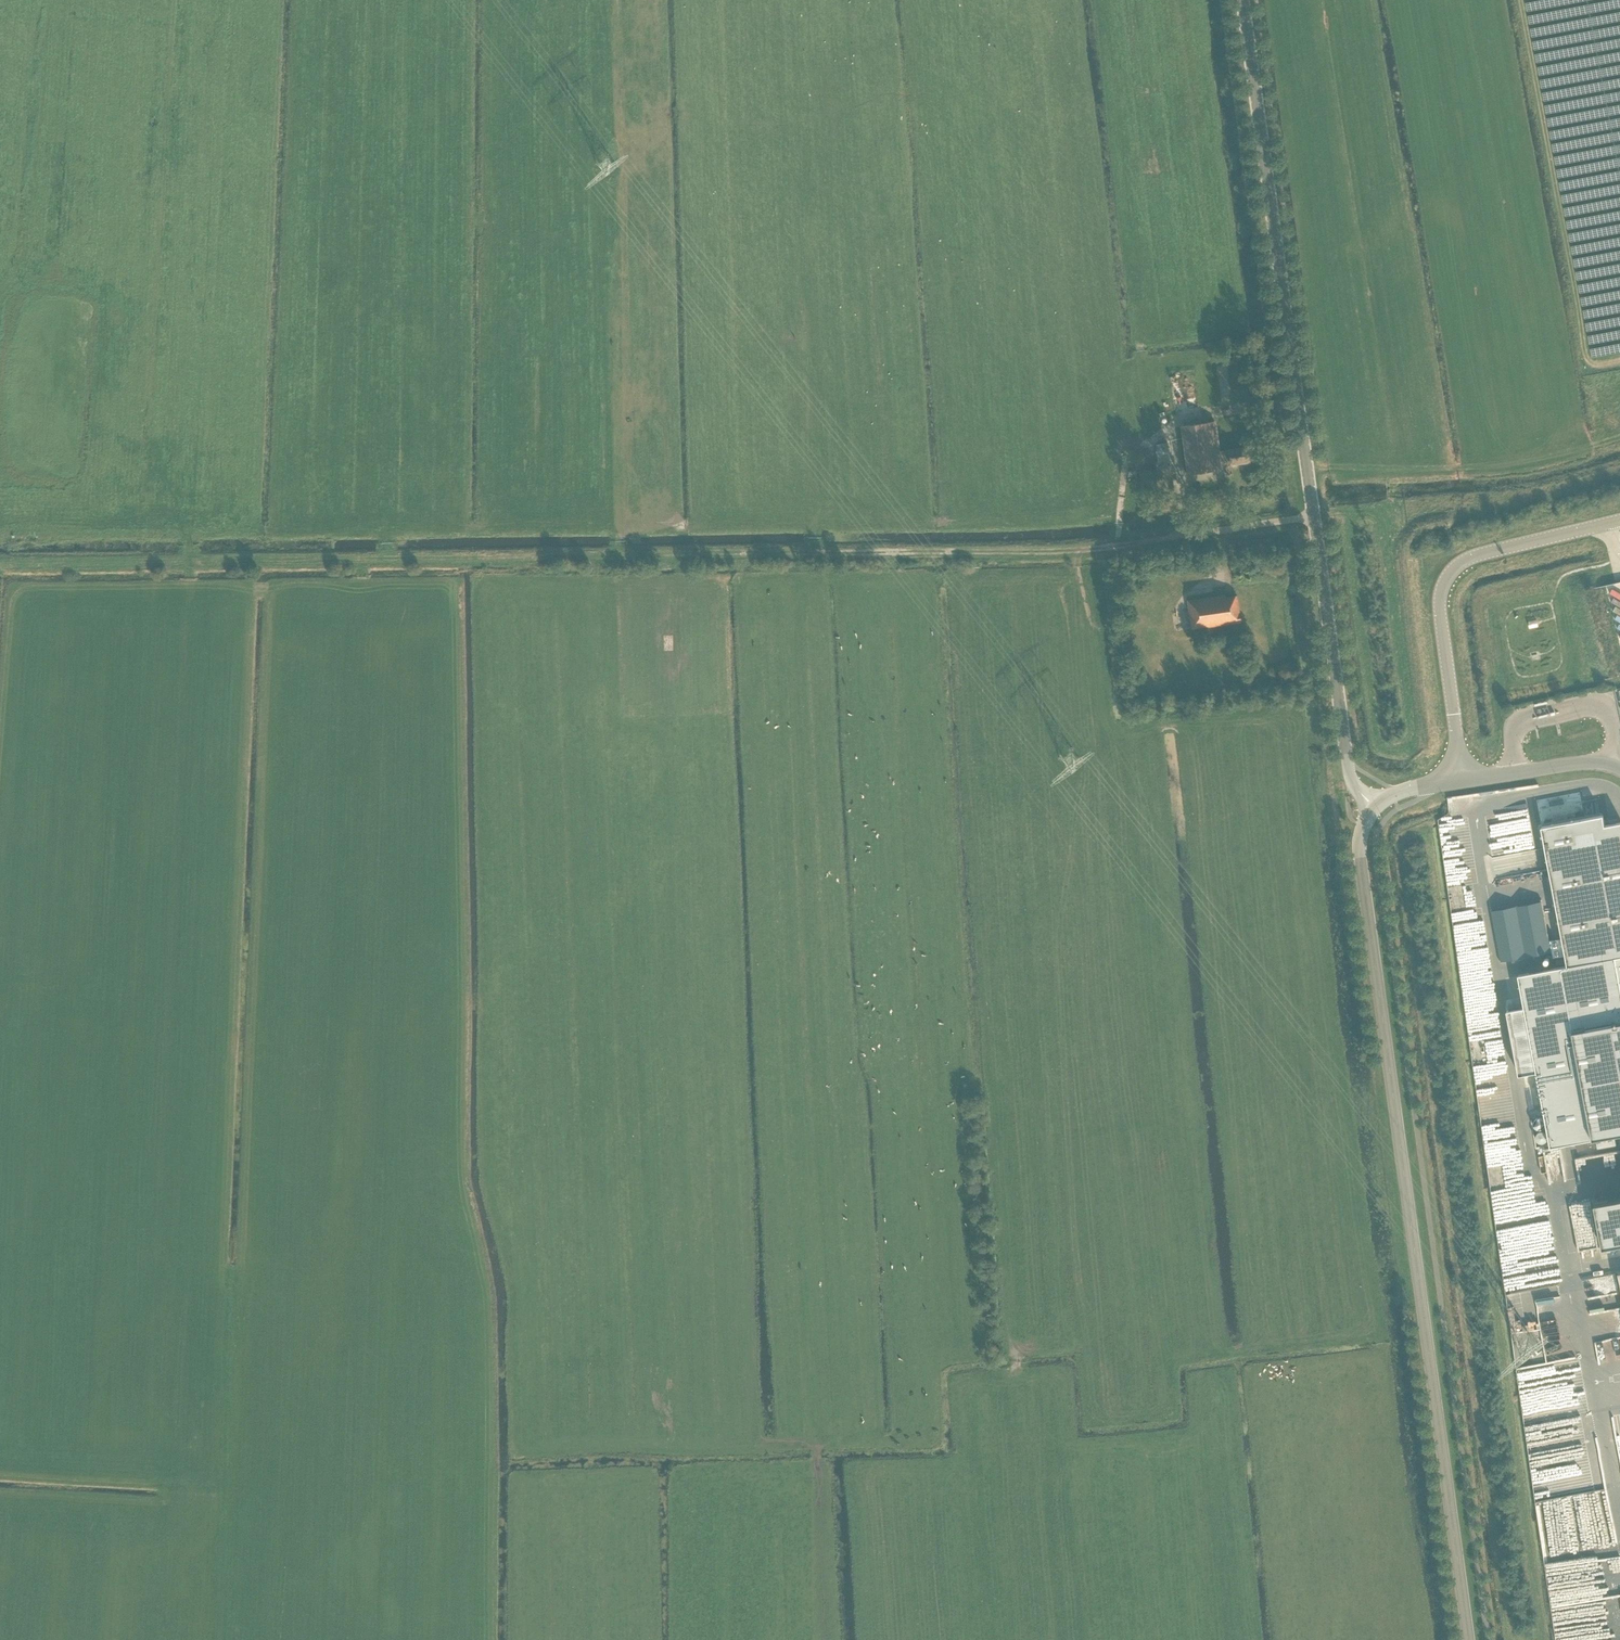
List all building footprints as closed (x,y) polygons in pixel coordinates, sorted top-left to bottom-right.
[(1221,461),(1219,451),(1215,421),(1181,426),(1189,473),(1222,468),(1221,461)] [(1174,489),(1168,442),(1155,444),(1156,453),(1139,456),(1144,493),(1174,489)] [(1219,451),(1221,461),(1230,459),(1231,463),(1249,460),(1247,446),(1228,449),(1228,450),(1219,451)] [(1226,597),(1226,594),(1225,586),(1214,588),(1215,596),(1188,600),(1192,629),(1241,622),(1240,613),(1237,595),(1226,597)] [(1271,611),(1262,611),(1262,626),(1271,626),(1271,611)] [(1507,1011),(1519,1075),(1537,1071),(1551,1146),(1619,1133),(1619,822),(1605,825),(1603,815),(1542,827),(1568,965),(1519,974),(1525,1007),(1507,1011)] [(1595,1203),(1603,1247),(1619,1244),(1619,1199),(1595,1203)] [(1581,1488),(1595,1483),(1588,1461),(1573,1467),(1581,1488)]
